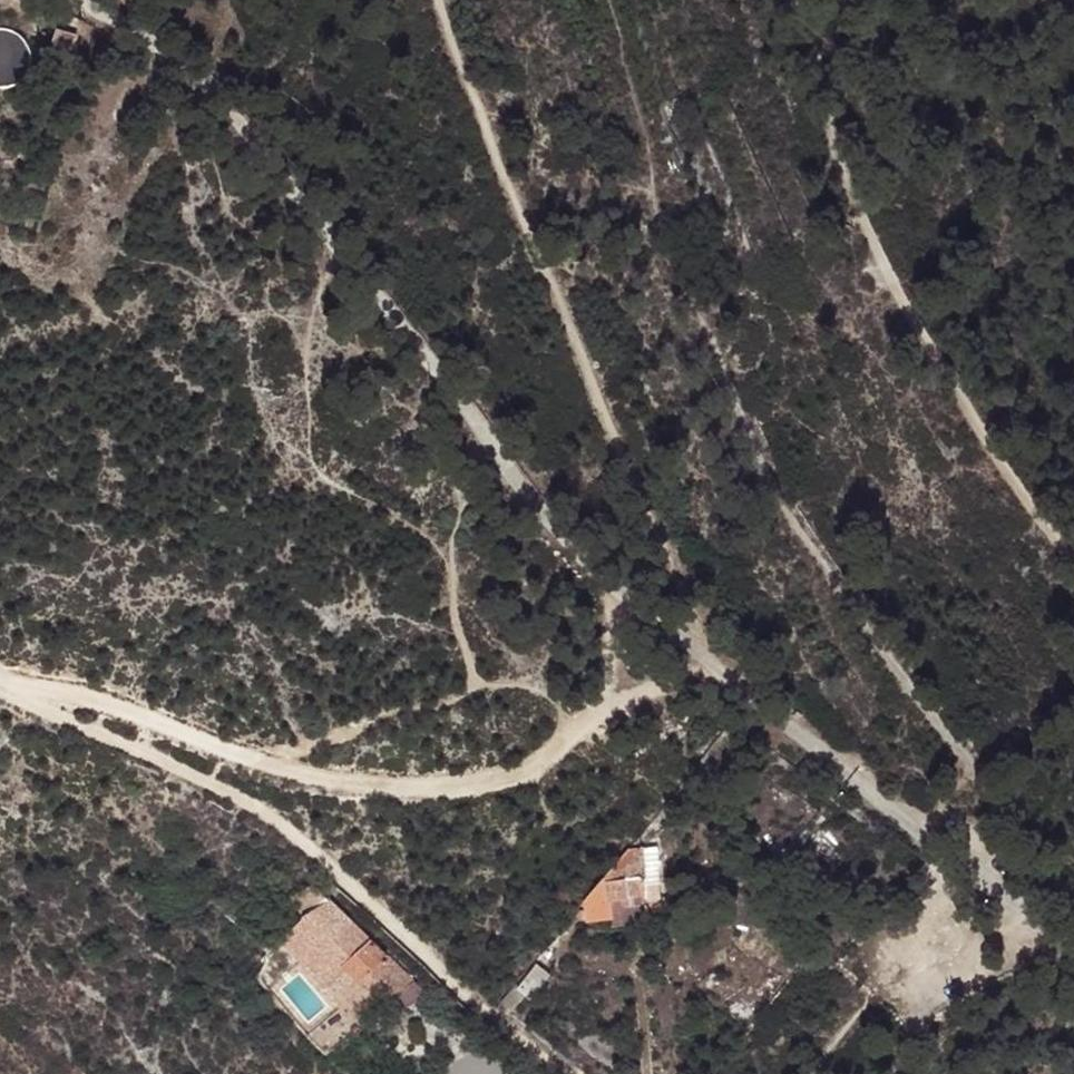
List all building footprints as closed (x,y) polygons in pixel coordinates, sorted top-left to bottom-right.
[(1,95),(6,95),(12,94),(17,92),(22,89),(26,85),(29,80),(31,75),(33,70),(33,64),(32,58),(30,53),(28,48),(24,44),(19,41),(14,38),(9,36),(3,36),(0,36),(0,95),(1,95)] [(587,875),(590,918),(622,916),(621,894),(640,893),(640,891),(657,890),(654,845),(620,848),(622,873),(587,875)] [(323,901),(301,918),(328,951),(347,930),(323,901)] [(317,980),(334,961),(328,951),(301,918),(278,941),(317,980)] [(328,951),(334,961),(344,975),(367,955),(347,930),(328,951)]
